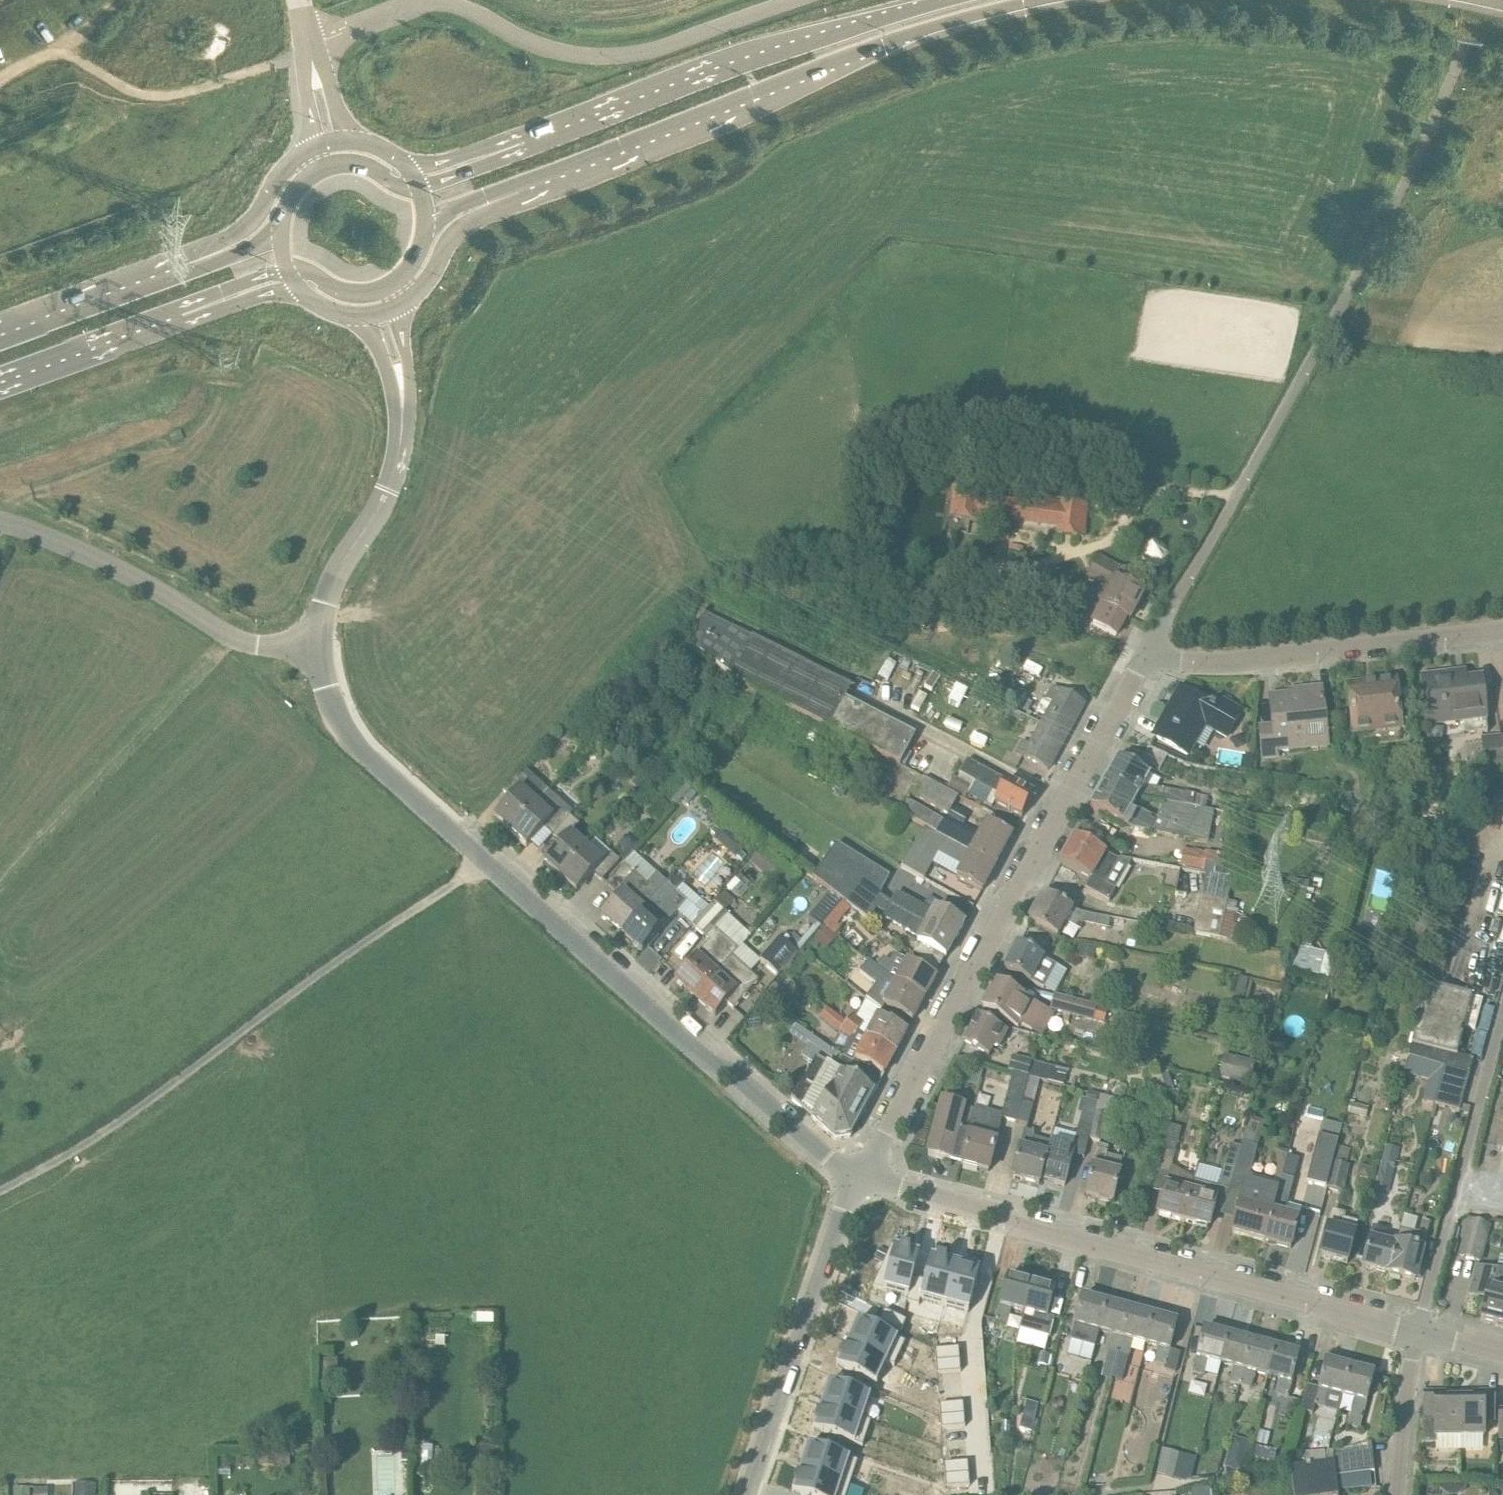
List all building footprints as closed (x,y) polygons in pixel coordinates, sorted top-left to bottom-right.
[(1005,471),(997,469),(994,483),(1002,485),(1005,471)] [(983,497),(954,493),(953,501),(965,503),(963,519),(980,521),(980,516),(983,497)] [(1089,508),(1083,507),(1084,503),(1063,501),(1062,507),(1060,527),(1059,533),(1080,536),(1080,532),(1086,533),(1089,508)] [(1099,558),(1088,579),(1111,591),(1103,605),(1130,620),(1144,596),(1129,588),(1135,577),(1133,576),(1134,575),(1121,568),(1120,569),(1099,558)] [(702,612),(698,651),(760,694),(900,766),(916,736),(847,700),(853,687),(702,612)] [(888,681),(898,663),(889,658),(878,676),(888,681)] [(1441,684),(1440,676),(1422,678),(1428,725),(1465,721),(1466,735),(1488,732),(1482,679),(1441,684)] [(1397,688),(1396,680),(1372,683),(1373,691),(1349,693),(1354,734),(1412,727),(1408,691),(1399,692),(1399,687),(1397,688)] [(1009,707),(1019,689),(1008,683),(998,701),(1009,707)] [(1054,704),(1043,724),(1067,737),(1084,704),(1054,688),(1047,700),(1054,704)] [(1211,704),(1182,688),(1154,736),(1190,757),(1207,727),(1226,738),(1241,712),(1219,699),(1216,705),(1212,702),(1211,704)] [(1264,759),(1278,757),(1277,751),(1328,746),(1322,689),(1299,691),(1300,695),(1270,698),(1273,728),(1260,729),(1264,759)] [(1067,737),(1043,724),(1031,747),(1024,742),(1018,754),(1048,771),(1067,737)] [(592,726),(579,732),(583,742),(597,735),(592,726)] [(1501,738),(1482,740),(1486,772),(1502,770),(1502,753),(1501,738)] [(1160,772),(1168,756),(1149,747),(1141,761),(1160,772)] [(1251,774),(1252,772),(1253,757),(1243,755),(1241,772),(1251,774)] [(1023,817),(1034,796),(967,760),(960,774),(998,796),(995,802),(1023,817)] [(1119,760),(1107,781),(1137,798),(1165,802),(1208,809),(1210,791),(1196,789),(1195,794),(1157,788),(1160,781),(1136,769),(1119,760)] [(627,779),(636,788),(649,776),(639,767),(627,779)] [(511,833),(546,794),(521,772),(503,792),(512,800),(495,819),(511,833)] [(970,786),(957,779),(953,777),(947,788),(964,798),(967,793),(970,786)] [(949,814),(958,796),(924,778),(914,796),(949,814)] [(1137,798),(1107,781),(1091,809),(1130,831),(1208,842),(1214,809),(1208,809),(1165,802),(1155,820),(1148,818),(1147,820),(1136,815),(1136,813),(1131,810),(1137,798)] [(684,798),(692,789),(686,783),(671,800),(677,806),(684,798)] [(843,798),(848,790),(838,784),(833,792),(843,798)] [(692,789),(684,798),(688,802),(697,793),(692,789)] [(544,828),(553,837),(572,816),(547,793),(546,794),(511,833),(527,847),(544,828)] [(900,813),(925,827),(997,866),(1014,835),(990,822),(980,840),(908,801),(900,813)] [(661,818),(671,808),(666,803),(660,808),(656,813),(661,818)] [(704,816),(712,823),(720,814),(711,807),(704,816)] [(572,816),(553,837),(562,845),(545,863),(561,878),(589,847),(573,833),(581,824),(572,816)] [(741,849),(748,841),(726,823),(719,830),(741,849)] [(715,835),(719,831),(714,827),(710,831),(715,835)] [(997,866),(925,827),(902,868),(925,880),(939,854),(963,868),(957,878),(982,892),(997,866)] [(624,851),(626,851),(630,851),(632,850),(633,850),(638,844),(637,838),(626,836),(621,841),(624,851)] [(1120,861),(1076,837),(1061,864),(1091,880),(1086,889),(1109,901),(1115,891),(1105,886),(1120,861)] [(828,857),(814,877),(832,891),(845,901),(850,904),(865,884),(878,895),(890,878),(837,843),(828,857)] [(763,874),(778,858),(763,845),(749,861),(763,874)] [(589,847),(561,878),(577,892),(595,873),(603,880),(621,860),(613,852),(605,861),(589,847)] [(740,859),(744,855),(740,851),(736,856),(740,859)] [(1207,852),(1205,872),(1230,875),(1232,856),(1207,852)] [(623,933),(667,882),(657,873),(647,884),(625,864),(606,884),(620,897),(603,915),(623,933)] [(1283,872),(1271,870),(1269,884),(1281,886),(1283,872)] [(623,933),(644,951),(664,929),(678,912),(695,927),(717,902),(711,896),(716,891),(713,889),(703,901),(683,883),(673,875),(667,882),(623,933)] [(850,904),(870,920),(875,913),(920,937),(917,942),(947,958),(956,941),(903,912),(892,904),(878,895),(865,884),(850,904)] [(823,929),(825,926),(826,925),(831,919),(844,903),(845,901),(832,891),(810,917),(823,929)] [(676,981),(696,999),(733,957),(739,950),(714,929),(727,914),(724,911),(735,899),(726,892),(717,902),(695,927),(711,942),(697,958),(676,981)] [(1109,927),(1111,916),(1081,911),(1045,894),(1030,923),(1059,937),(1067,923),(1080,929),(1084,923),(1109,927)] [(1221,938),(1229,899),(1201,894),(1194,933),(1221,938)] [(903,912),(956,941),(965,923),(937,908),(934,914),(897,895),(892,904),(903,912)] [(674,926),(682,934),(688,927),(680,919),(674,926)] [(835,934),(840,927),(837,924),(831,919),(826,925),(835,934)] [(825,926),(823,929),(814,938),(822,945),(833,933),(825,926)] [(783,934),(780,938),(788,945),(795,936),(783,934)] [(800,954),(799,953),(795,950),(780,938),(761,961),(781,977),(800,954)] [(1312,945),(1295,941),(1288,969),(1305,973),(1312,945)] [(1045,990),(1051,980),(1058,964),(1045,958),(1018,944),(1005,969),(1045,990)] [(1095,960),(1097,947),(1080,945),(1079,957),(1095,960)] [(884,958),(876,968),(897,985),(925,999),(937,977),(896,954),(895,955),(894,954),(890,962),(884,958)] [(1446,1065),(1471,1072),(1474,1060),(1458,1056),(1473,997),(1440,988),(1447,959),(1434,955),(1425,984),(1427,985),(1409,1056),(1446,1065)] [(733,957),(696,999),(716,1017),(728,1003),(735,1009),(759,981),(733,957)] [(897,985),(876,968),(870,976),(882,985),(873,996),(883,1003),(883,1004),(913,1021),(925,999),(897,985)] [(1243,1002),(1249,979),(1240,976),(1234,999),(1243,1002)] [(774,1005),(785,991),(775,983),(764,998),(774,1005)] [(1042,1009),(997,984),(983,1008),(1018,1028),(1021,1024),(1031,1029),(1031,1030),(1032,1031),(1033,1029),(1043,1010),(1044,1009),(1043,1008),(1042,1009)] [(1093,1021),(1097,1007),(1056,996),(1052,1010),(1093,1021)] [(1465,1027),(1476,1030),(1483,1000),(1472,998),(1472,1000),(1465,1027)] [(853,1012),(847,1021),(858,1031),(864,1023),(857,1017),(859,1015),(853,1012)] [(880,1017),(868,1039),(895,1053),(907,1031),(880,1017)] [(999,1048),(1007,1033),(979,1017),(964,1043),(989,1056),(995,1045),(999,1048)] [(858,1031),(847,1021),(840,1031),(849,1037),(852,1039),(858,1032),(858,1031)] [(839,1056),(796,1024),(792,1030),(810,1044),(801,1056),(811,1063),(801,1081),(790,1099),(836,1140),(851,1138),(874,1093),(879,1084),(839,1056)] [(895,1053),(868,1039),(858,1032),(852,1039),(849,1037),(839,1056),(879,1084),(895,1053)] [(1028,1076),(1040,1079),(1047,1081),(1051,1066),(1012,1056),(1008,1071),(1012,1072),(1028,1076)] [(1256,1063),(1235,1058),(1235,1060),(1230,1080),(1250,1086),(1256,1063)] [(968,1064),(966,1074),(980,1078),(983,1068),(968,1064)] [(1444,1107),(1461,1112),(1462,1106),(1471,1072),(1446,1065),(1434,1105),(1444,1107)] [(1028,1076),(1012,1072),(1000,1118),(1003,1118),(1016,1122),(1028,1076)] [(1172,1088),(1168,1074),(1161,1076),(1165,1090),(1172,1088)] [(1040,1079),(1028,1076),(1016,1122),(1028,1125),(1040,1079)] [(1096,1116),(1101,1096),(1089,1093),(1087,1100),(1082,1098),(1078,1112),(1096,1116)] [(1092,1128),(1090,1138),(1101,1141),(1112,1099),(1101,1096),(1096,1116),(1092,1128)] [(968,1134),(973,1111),(943,1103),(929,1156),(950,1162),(951,1158),(962,1161),(961,1165),(962,1165),(970,1135),(968,1134)] [(1461,1112),(1470,1114),(1472,1108),(1462,1106),(1461,1112)] [(989,1172),(1003,1118),(1000,1118),(973,1111),(968,1134),(970,1135),(962,1165),(989,1172)] [(1230,1144),(1219,1187),(1230,1190),(1236,1168),(1251,1172),(1264,1122),(1249,1118),(1242,1147),(1230,1144)] [(1049,1152),(1041,1180),(1065,1186),(1073,1154),(1085,1157),(1090,1138),(1092,1128),(1080,1125),(1074,1145),(1052,1140),(1049,1152)] [(1171,1172),(1176,1151),(1183,1129),(1171,1125),(1168,1135),(1165,1148),(1159,1169),(1171,1172)] [(1041,1180),(1049,1152),(1031,1147),(1035,1133),(1025,1130),(1013,1178),(1040,1185),(1041,1180)] [(1320,1136),(1308,1182),(1328,1187),(1338,1145),(1339,1141),(1320,1136)] [(1113,1203),(1124,1158),(1108,1154),(1110,1148),(1099,1145),(1086,1196),(1113,1203)] [(1351,1149),(1338,1145),(1328,1187),(1343,1191),(1345,1184),(1353,1186),(1357,1167),(1347,1165),(1351,1149)] [(1379,1179),(1392,1182),(1400,1149),(1387,1146),(1379,1179)] [(1286,1159),(1288,1152),(1277,1149),(1274,1150),(1278,1167),(1271,1189),(1246,1182),(1241,1202),(1232,1233),(1264,1242),(1286,1159)] [(1264,1242),(1291,1249),(1302,1209),(1288,1205),(1299,1162),(1286,1159),(1264,1242)] [(1195,1181),(1193,1189),(1184,1221),(1209,1228),(1217,1196),(1217,1195),(1219,1187),(1195,1181)] [(1184,1221),(1193,1189),(1167,1182),(1158,1215),(1184,1221)] [(1348,1263),(1357,1224),(1341,1220),(1343,1214),(1332,1211),(1321,1257),(1348,1263)] [(1482,1263),(1492,1225),(1469,1219),(1459,1257),(1482,1263)] [(1396,1246),(1389,1273),(1389,1274),(1416,1281),(1424,1251),(1428,1236),(1400,1229),(1396,1246)] [(1389,1273),(1396,1246),(1382,1242),(1385,1233),(1375,1231),(1373,1241),(1371,1240),(1364,1267),(1389,1273)] [(919,1254),(892,1247),(873,1287),(908,1296),(919,1254)] [(885,1262),(889,1253),(880,1249),(876,1258),(885,1262)] [(944,1306),(955,1263),(931,1257),(925,1278),(914,1275),(908,1296),(907,1301),(919,1304),(920,1300),(944,1306)] [(968,1312),(979,1270),(955,1263),(944,1306),(968,1312)] [(1478,1268),(1471,1295),(1486,1299),(1481,1319),(1502,1325),(1502,1274),(1478,1268)] [(1011,1308),(1024,1312),(1032,1283),(1008,1277),(996,1321),(1007,1323),(1011,1308)] [(1032,1283),(1024,1312),(1026,1312),(1021,1330),(1051,1338),(1056,1318),(1049,1316),(1056,1290),(1032,1283)] [(1097,1345),(1100,1331),(1108,1303),(1083,1296),(1072,1338),(1097,1345)] [(1108,1303),(1100,1331),(1113,1335),(1102,1376),(1111,1379),(1118,1353),(1119,1353),(1130,1309),(1108,1303)] [(1130,1309),(1119,1353),(1113,1377),(1122,1379),(1128,1355),(1132,1340),(1146,1343),(1153,1315),(1130,1309)] [(906,1321),(885,1311),(879,1321),(901,1332),(906,1321)] [(495,1315),(473,1315),(472,1325),(495,1325),(495,1315)] [(1153,1315),(1146,1343),(1160,1347),(1156,1362),(1166,1365),(1165,1369),(1175,1372),(1180,1351),(1170,1348),(1177,1321),(1153,1315)] [(858,1320),(847,1343),(887,1362),(898,1339),(858,1320)] [(1209,1360),(1222,1363),(1229,1335),(1204,1329),(1197,1356),(1193,1372),(1205,1375),(1209,1360)] [(1229,1335),(1222,1363),(1235,1367),(1231,1382),(1241,1385),(1252,1341),(1229,1335)] [(934,1347),(935,1354),(959,1352),(959,1348),(958,1340),(934,1342),(934,1347)] [(1252,1341),(1241,1385),(1250,1387),(1254,1372),(1268,1375),(1275,1347),(1252,1341)] [(887,1362),(847,1343),(837,1365),(876,1384),(887,1362)] [(1275,1347),(1268,1375),(1281,1379),(1277,1394),(1288,1397),(1299,1354),(1275,1347)] [(1047,1367),(1050,1356),(1040,1353),(1037,1364),(1047,1367)] [(1330,1392),(1344,1395),(1351,1368),(1326,1361),(1319,1389),(1307,1386),(1300,1411),(1313,1414),(1315,1405),(1326,1408),(1330,1392)] [(1351,1368),(1344,1395),(1357,1399),(1350,1427),(1360,1429),(1374,1374),(1351,1368)] [(938,1385),(938,1389),(962,1387),(961,1376),(937,1378),(938,1385)] [(863,1420),(870,1396),(829,1382),(821,1406),(863,1420)] [(1437,1437),(1460,1437),(1460,1399),(1447,1399),(1447,1392),(1424,1393),(1424,1420),(1422,1420),(1422,1444),(1437,1444),(1437,1437)] [(1474,1399),(1460,1399),(1460,1437),(1483,1437),(1483,1421),(1495,1421),(1495,1392),(1473,1392),(1474,1399)] [(964,1409),(963,1397),(939,1399),(940,1411),(964,1409)] [(863,1420),(821,1406),(813,1429),(855,1443),(863,1420)] [(1034,1420),(1022,1416),(1019,1428),(1031,1431),(1034,1420)] [(1001,1436),(1010,1436),(1010,1422),(1001,1422),(1001,1436)] [(942,1434),(942,1446),(967,1444),(966,1432),(942,1434)] [(497,1441),(483,1441),(482,1461),(497,1461),(497,1441)] [(1334,1461),(1336,1476),(1375,1472),(1373,1453),(1373,1443),(1334,1452),(1334,1457),(1334,1461)] [(842,1482),(850,1459),(808,1445),(800,1468),(842,1482)] [(433,1467),(434,1448),(421,1447),(420,1467),(433,1467)] [(1273,1463),(1274,1451),(1251,1447),(1249,1462),(1263,1465),(1264,1461),(1273,1463)] [(412,1450),(401,1450),(401,1461),(412,1461),(412,1450)] [(1179,1454),(1163,1450),(1157,1473),(1173,1477),(1179,1454)] [(1326,1458),(1326,1462),(1334,1461),(1334,1457),(1334,1452),(1328,1450),(1326,1458)] [(259,1467),(275,1466),(274,1452),(258,1452),(259,1467)] [(943,1455),(944,1467),(968,1465),(967,1453),(943,1455)] [(1239,1471),(1244,1456),(1236,1454),(1227,1460),(1224,1467),(1239,1471)] [(1336,1476),(1334,1461),(1326,1462),(1304,1464),(1291,1465),(1294,1494),(1338,1494),(1336,1476)] [(800,1468),(792,1492),(801,1494),(838,1494),(842,1482),(800,1468)] [(320,1473),(306,1474),(306,1488),(320,1488),(320,1473)] [(626,1474),(625,1488),(636,1489),(637,1475),(626,1474)] [(659,1490),(660,1476),(649,1476),(648,1490),(659,1490)] [(492,1479),(492,1494),(501,1494),(501,1479),(492,1479)] [(75,1482),(57,1482),(57,1494),(75,1494),(75,1482)] [(1449,1493),(1453,1493),(1454,1483),(1443,1482),(1442,1487),(1449,1493)] [(1465,1484),(1454,1483),(1453,1493),(1457,1494),(1464,1489),(1465,1484)] [(98,1484),(76,1484),(75,1494),(97,1494),(98,1484)]
